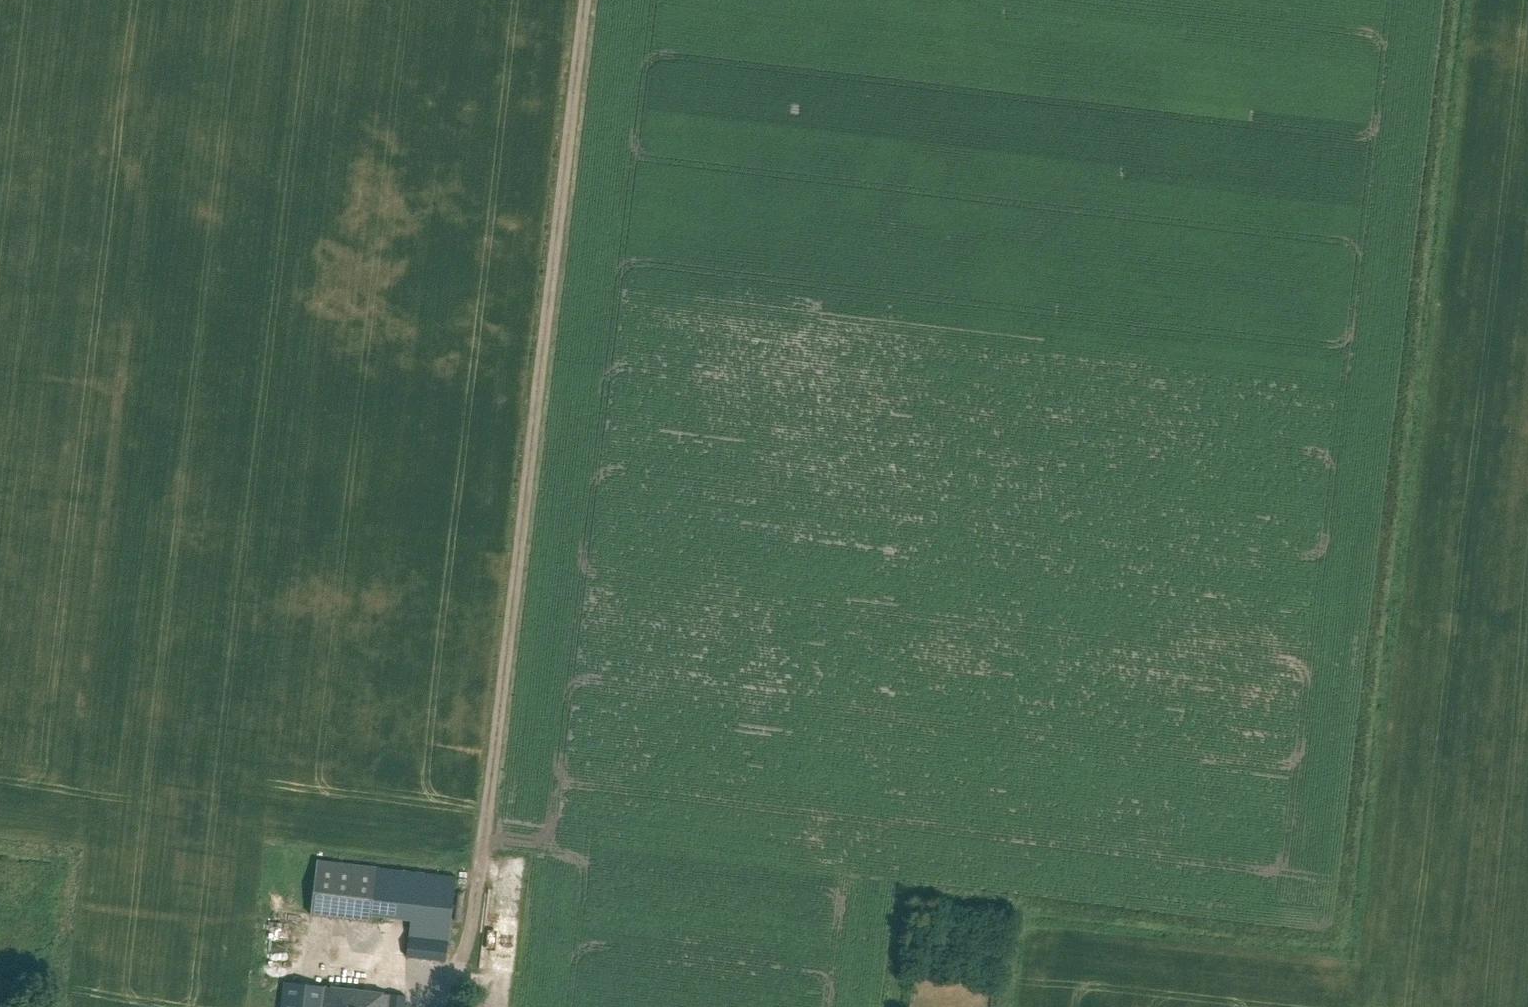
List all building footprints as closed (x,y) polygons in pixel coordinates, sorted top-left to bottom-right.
[(458,877),(418,872),(406,956),(446,961),(458,877)] [(318,888),(318,909),(367,910),(368,889),(318,888)] [(405,996),(324,987),(285,983),(282,1006),(404,1006),(405,996)]
